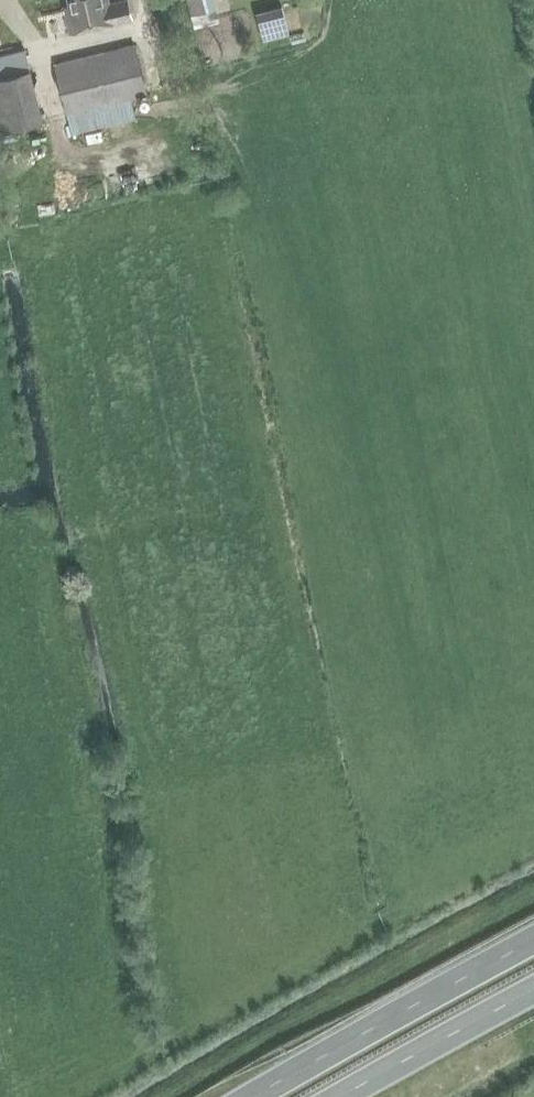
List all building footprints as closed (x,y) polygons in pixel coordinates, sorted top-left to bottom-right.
[(63,5),(69,32),(130,18),(126,0),(119,0),(106,3),(105,0),(67,0),(68,4),(63,5)] [(282,6),(256,13),(263,38),(288,32),(282,6)] [(212,20),(209,8),(191,13),(194,25),(212,20)] [(53,63),(65,112),(130,97),(145,93),(133,43),(53,63)] [(28,69),(23,48),(0,54),(0,76),(28,69)] [(28,69),(0,76),(0,127),(40,117),(28,69)] [(130,97),(65,112),(71,134),(135,119),(130,97)]
